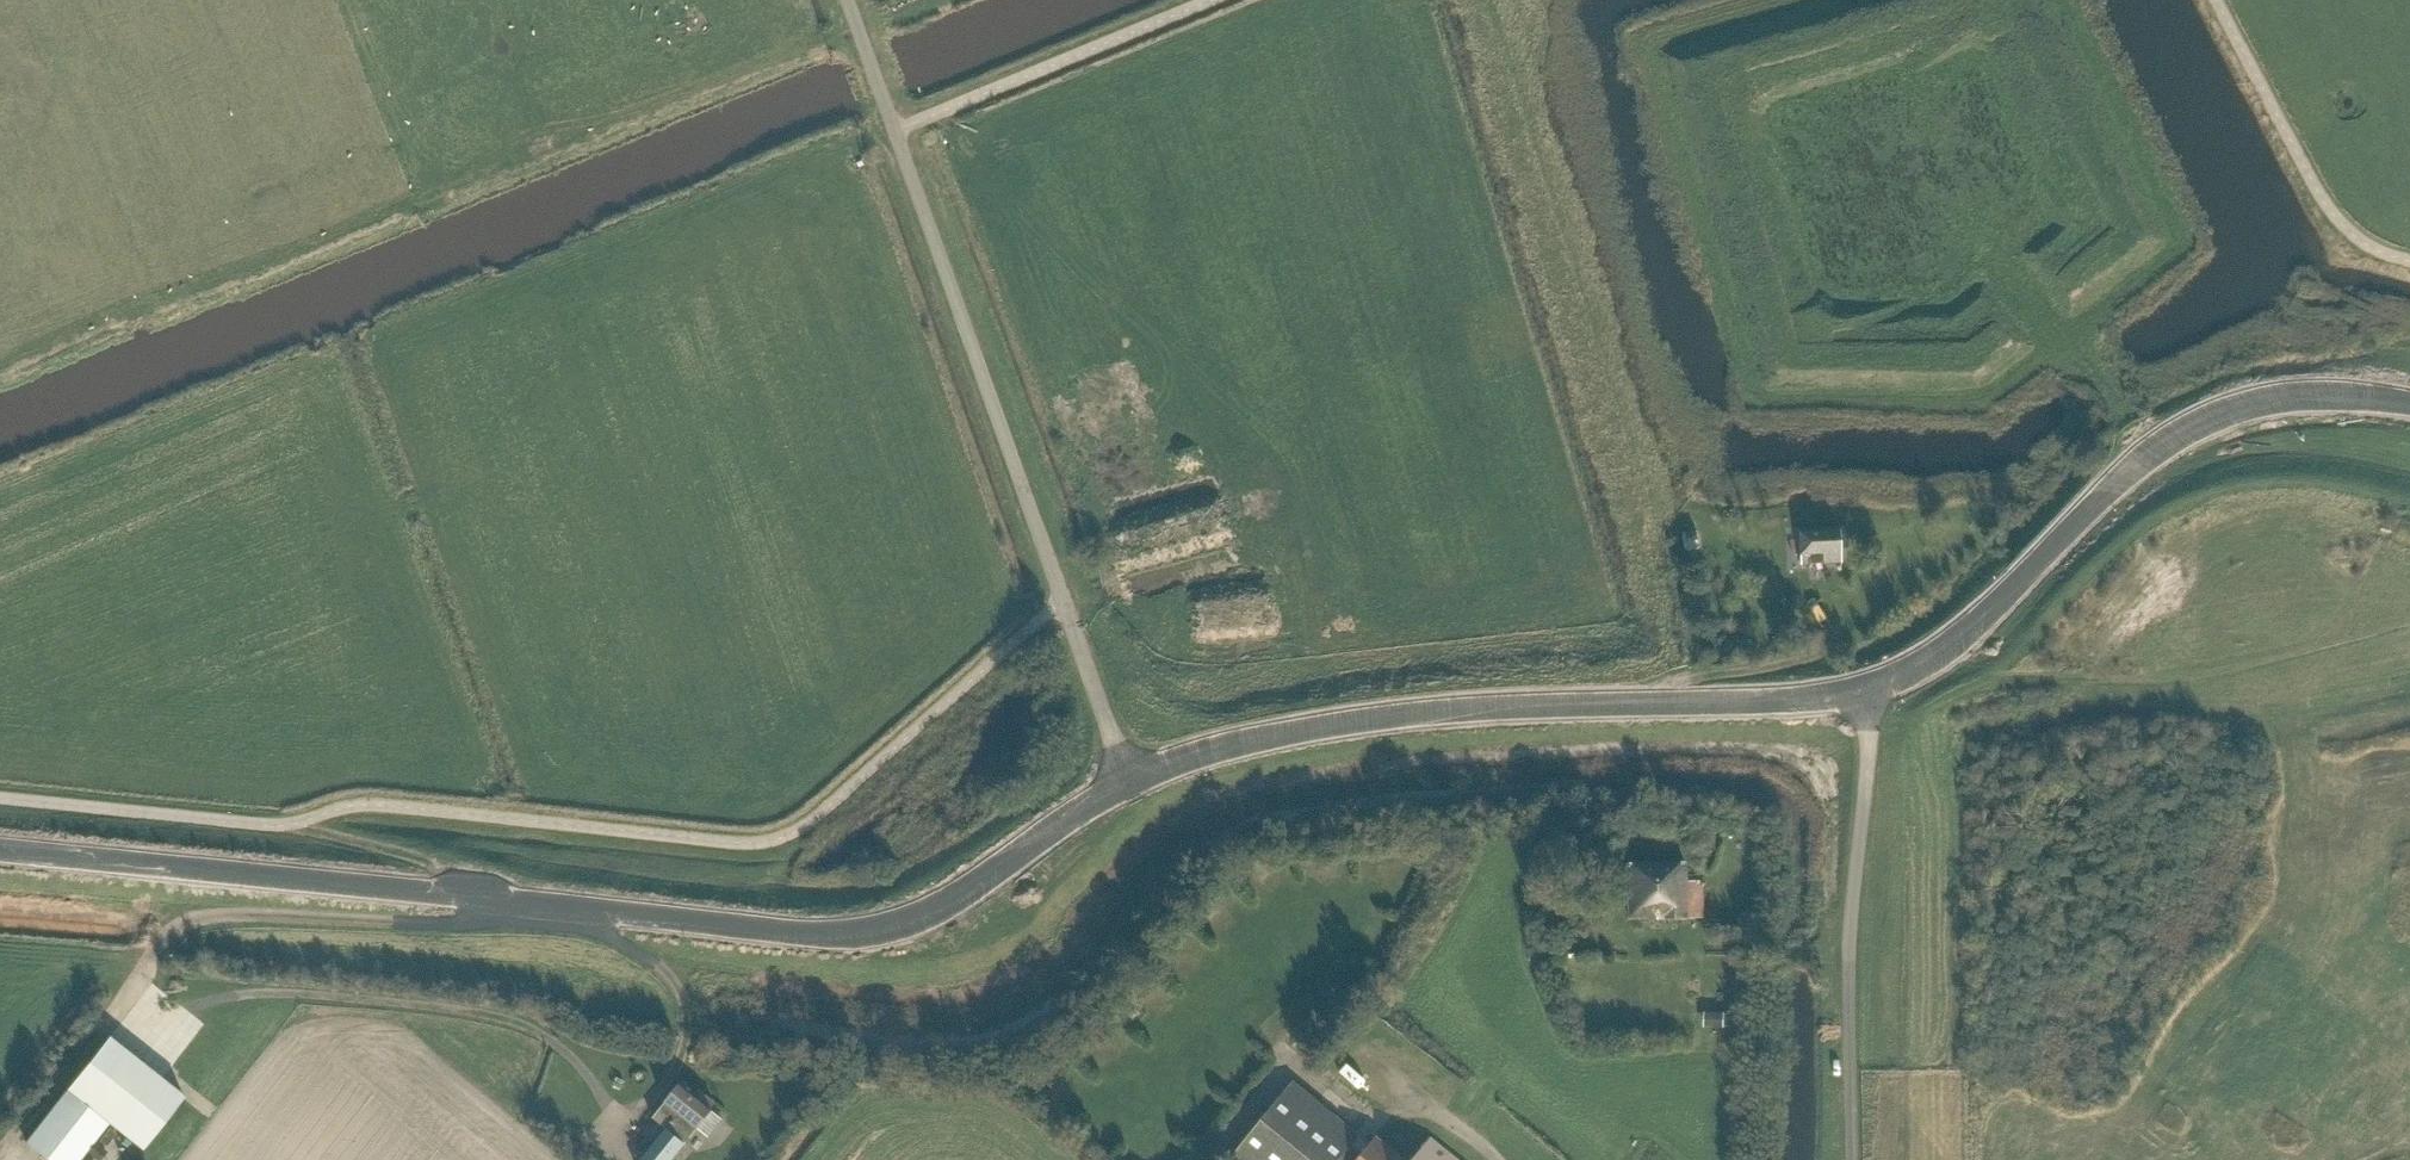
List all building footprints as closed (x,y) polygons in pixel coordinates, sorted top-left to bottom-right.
[(1840,529),(1803,532),(1806,564),(1843,561),(1840,529)] [(1698,531),(1683,533),(1686,553),(1701,550),(1698,531)] [(1688,866),(1630,867),(1631,921),(1706,920),(1705,885),(1688,883),(1688,866)] [(1710,1013),(1709,1026),(1722,1027),(1723,1014),(1710,1013)] [(25,1142),(47,1159),(80,1159),(107,1126),(142,1153),(183,1100),(108,1041),(66,1095),(63,1092),(25,1142)] [(1375,1140),(1364,1154),(1352,1144),(1361,1134),(1293,1080),(1228,1159),(1230,1159),(1401,1159),(1375,1140)] [(640,1159),(672,1159),(684,1145),(698,1129),(708,1138),(722,1121),(711,1112),(710,1111),(716,1104),(699,1091),(694,1098),(681,1087),(654,1120),(665,1129),(640,1159)] [(1429,1140),(1414,1159),(1454,1159),(1429,1140)]
